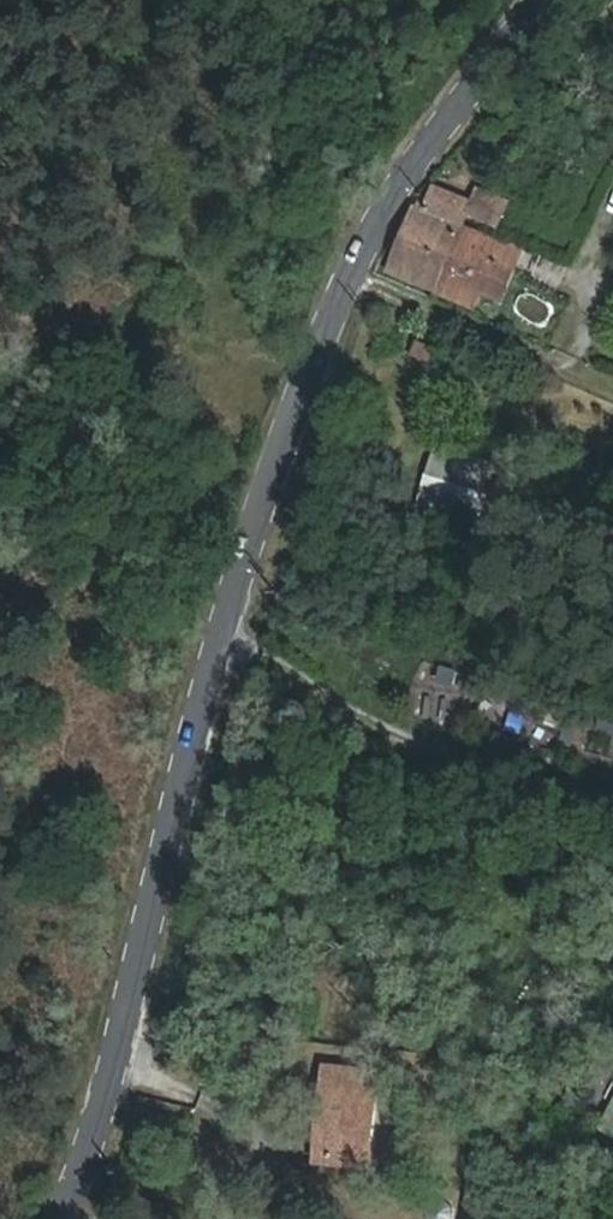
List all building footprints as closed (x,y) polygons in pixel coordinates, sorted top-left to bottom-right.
[(470,215),(498,226),(507,202),(479,191),(474,202),(436,187),(429,203),(421,200),(418,207),(413,206),(403,233),(401,232),(394,251),(446,272),(465,229),(470,215)] [(492,239),(465,229),(446,272),(439,289),(437,293),(477,308),(484,291),(504,298),(516,269),(502,263),(485,257),(492,239)] [(509,245),(492,239),(485,257),(502,263),(509,245)] [(387,268),(439,289),(446,272),(394,251),(387,268)] [(425,323),(422,329),(444,338),(446,332),(425,323)] [(415,346),(436,355),(444,338),(422,329),(415,346)] [(433,364),(436,355),(415,346),(412,354),(433,364)] [(479,511),(493,465),(440,449),(427,496),(479,511)] [(488,707),(485,724),(522,731),(525,714),(488,707)] [(330,1091),(385,1097),(387,1076),(332,1070),(330,1091)] [(377,1168),(385,1097),(330,1091),(326,1124),(335,1125),(331,1163),(377,1168)] [(599,1131),(612,1137),(612,1097),(599,1131)] [(322,1162),(331,1163),(335,1125),(326,1124),(322,1162)]
